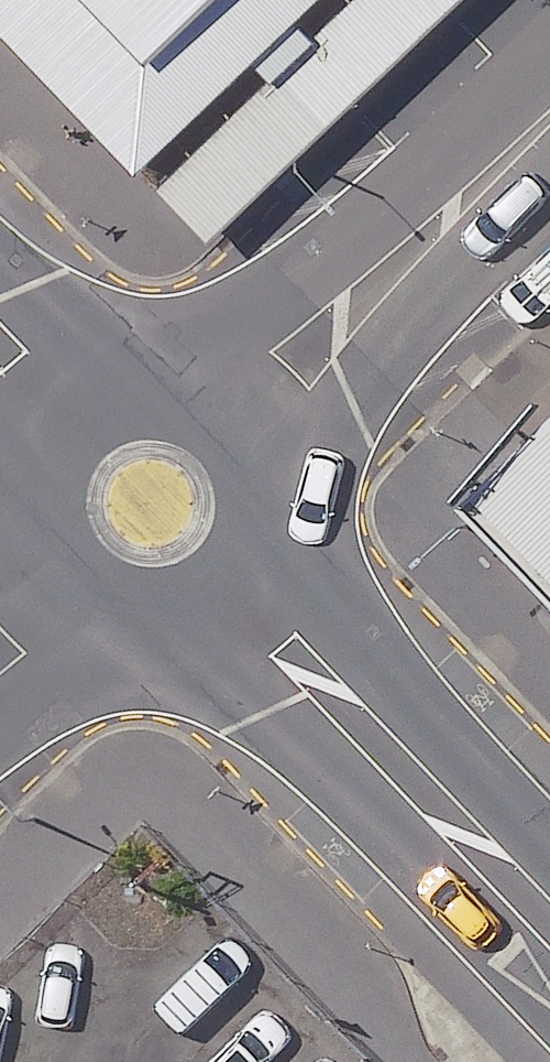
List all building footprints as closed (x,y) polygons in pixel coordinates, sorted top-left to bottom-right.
[(91,189),(293,0),(0,0),(0,93),(91,189)] [(364,545),(549,742),(549,371),(364,545)]
